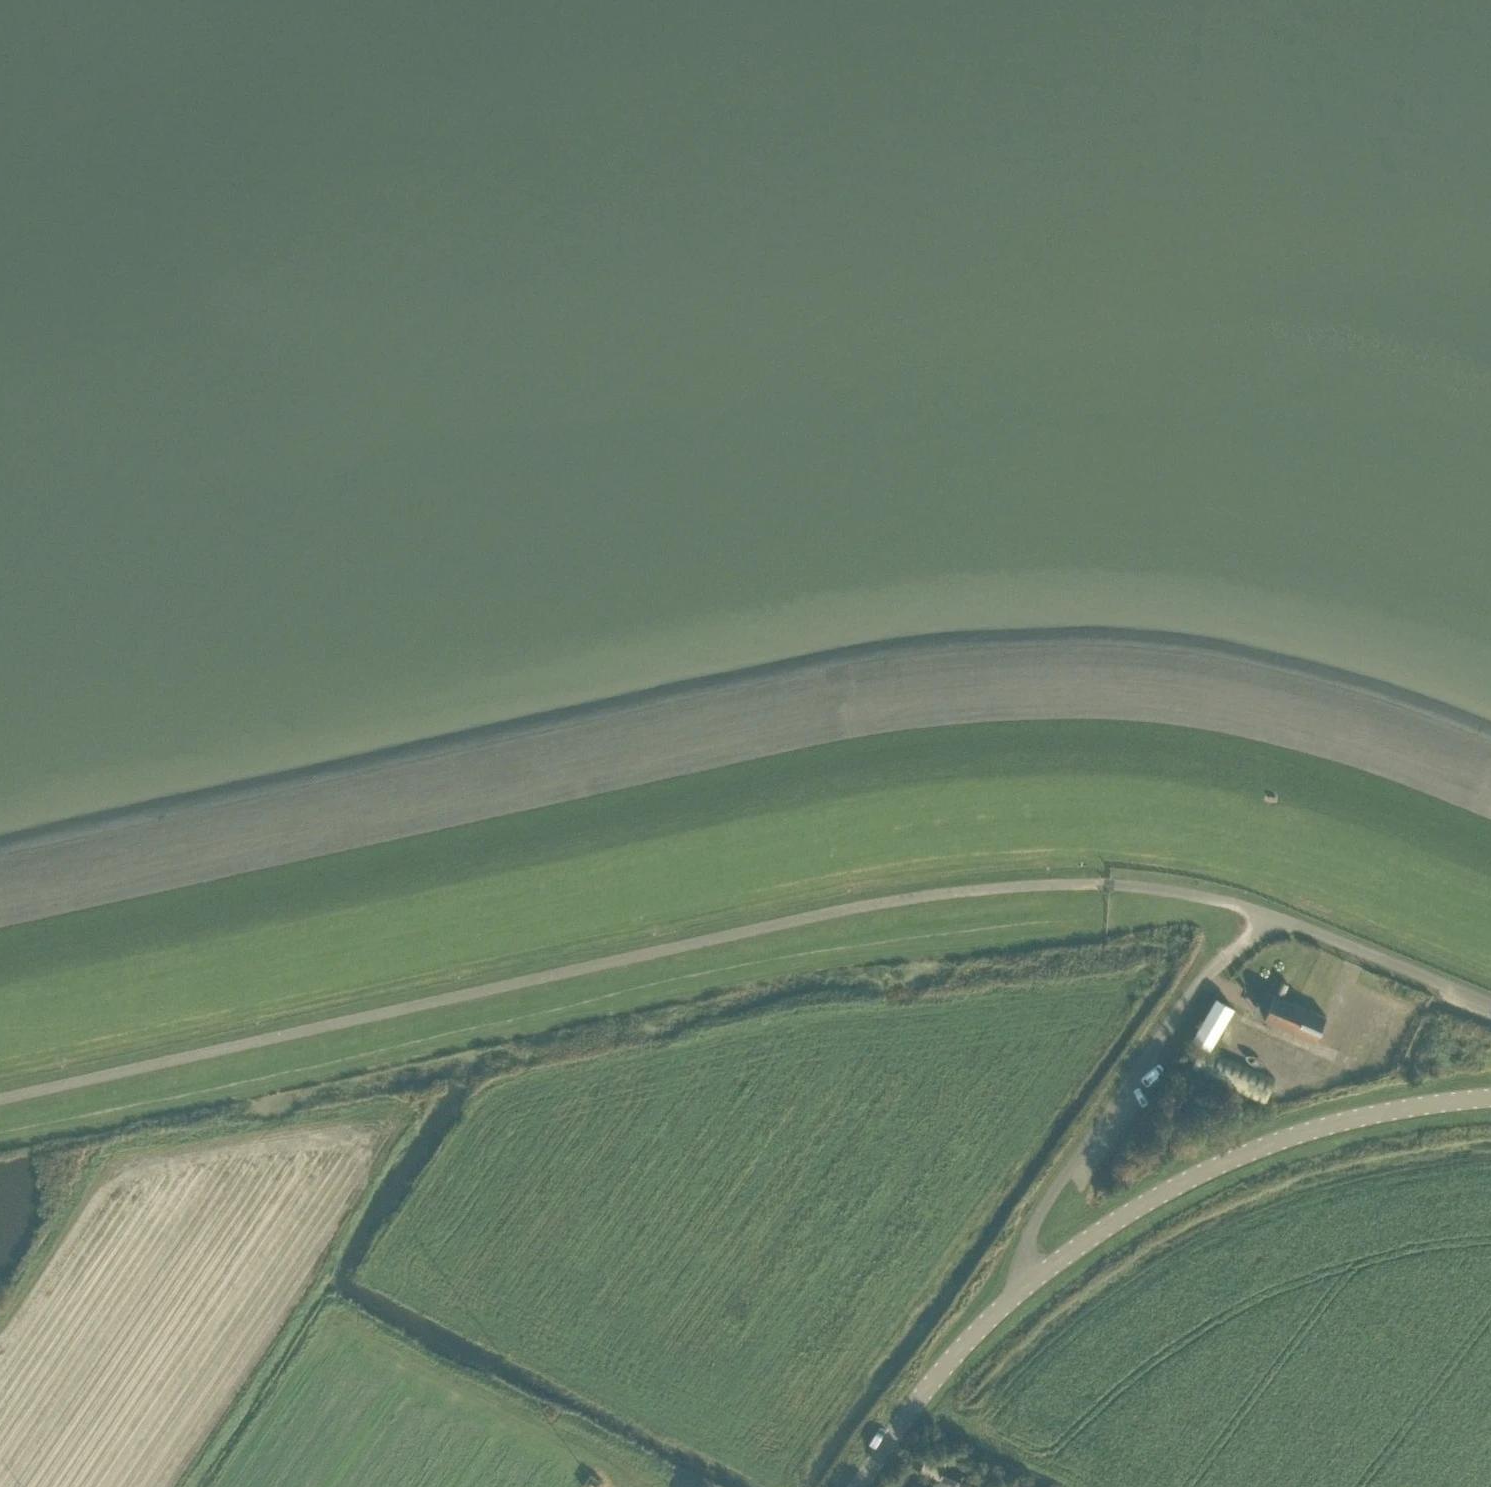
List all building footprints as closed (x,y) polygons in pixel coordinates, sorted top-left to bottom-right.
[(1277,991),(1284,994),(1288,983),(1281,980),(1277,991)] [(1265,1018),(1316,1040),(1327,1017),(1275,994),(1265,1018)] [(1234,1008),(1217,998),(1193,1039),(1210,1049),(1234,1008)] [(1275,1078),(1201,1045),(1199,1050),(1190,1069),(1188,1073),(1263,1106),(1275,1078)] [(957,1486),(962,1472),(945,1465),(939,1479),(957,1486)]
